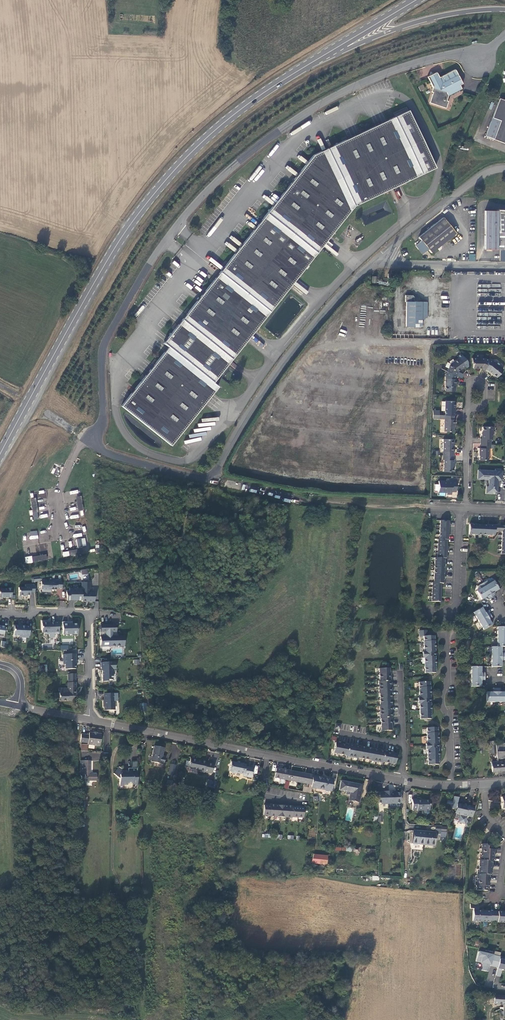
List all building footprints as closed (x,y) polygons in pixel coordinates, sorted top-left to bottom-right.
[(461,84),(454,69),(438,76),(435,72),(433,73),(430,72),(428,75),(426,76),(432,89),(431,91),(432,91),(429,102),(445,107),(447,102),(445,101),(447,95),(460,89),(459,85),(461,84)] [(499,97),(485,135),(504,142),(504,99),(499,97)] [(167,347),(120,406),(170,445),(217,386),(212,382),(352,205),(434,166),(407,109),(311,154),(162,343),(167,347)] [(496,211),(496,210),(484,210),(483,248),(496,249),(504,249),(504,211),(496,211)] [(454,234),(441,218),(417,237),(420,240),(414,245),(421,254),(427,249),(430,253),(454,234)] [(211,257),(209,260),(220,269),(222,267),(211,257)] [(426,301),(413,301),(413,296),(412,294),(404,294),(404,300),(406,300),(405,326),(422,326),(422,319),(426,317),(426,301)] [(448,364),(446,371),(454,375),(456,370),(464,364),(457,356),(448,364)] [(478,366),(483,369),(487,359),(483,357),(471,357),(471,362),(472,362),(472,366),(478,366)] [(491,360),(487,359),(483,369),(486,371),(488,371),(496,376),(502,368),(491,360)] [(453,378),(454,375),(446,371),(444,374),(444,390),(453,390),(454,378),(453,378)] [(443,410),(443,414),(452,415),(453,415),(453,401),(443,400),(443,410)] [(452,418),(452,415),(443,414),(443,418),(443,430),(453,430),(453,418),(452,418)] [(479,438),(479,443),(490,443),(490,438),(491,438),(491,426),(481,426),(481,433),(480,433),(480,438),(479,438)] [(442,439),(441,455),(452,455),(452,451),(451,451),(451,443),(452,443),(453,440),(452,440),(452,439),(442,439)] [(489,448),(490,443),(479,443),(479,447),(477,447),(477,452),(478,452),(478,459),(487,459),(487,448),(489,448)] [(452,460),(452,455),(441,455),(441,459),(443,459),(442,471),(452,471),(452,465),(453,460),(452,460)] [(494,471),(476,470),(476,479),(487,479),(487,486),(486,486),(485,492),(491,493),(491,491),(495,492),(496,480),(500,480),(500,471),(499,471),(499,469),(494,469),(494,471)] [(447,480),(437,480),(437,484),(437,490),(437,491),(445,491),(445,493),(450,493),(450,491),(454,491),(455,479),(447,478),(447,480)] [(447,539),(448,520),(439,520),(438,539),(437,539),(436,557),(434,557),(432,582),(431,582),(430,601),(440,601),(440,583),(443,583),(444,558),(445,558),(446,539),(447,539)] [(497,525),(468,524),(467,533),(493,534),(493,530),(497,530),(497,525)] [(77,538),(77,547),(86,546),(86,538),(77,538)] [(48,582),(40,582),(40,589),(42,589),(42,592),(50,592),(50,590),(56,590),(56,588),(61,588),(60,580),(48,580),(48,582)] [(485,580),(481,583),(490,597),(494,595),(492,592),(497,589),(492,580),(487,583),(485,580)] [(89,583),(81,582),(81,601),(94,601),(94,592),(89,592),(89,583)] [(487,599),(490,597),(481,583),(478,585),(480,588),(475,591),(480,599),(485,596),(487,599)] [(17,588),(17,596),(29,595),(29,593),(34,593),(33,585),(24,585),(24,587),(17,588)] [(0,589),(0,598),(10,598),(10,589),(0,589)] [(471,612),(477,621),(488,614),(485,610),(483,611),(480,607),(471,612)] [(477,621),(482,629),(491,624),(488,619),(490,617),(488,614),(477,621)] [(54,638),(53,623),(47,623),(47,621),(41,621),(41,633),(43,633),(43,635),(48,635),(48,638),(54,638)] [(71,621),(61,622),(62,635),(77,634),(76,624),(71,624),(71,621)] [(116,632),(116,624),(100,625),(100,632),(101,632),(102,637),(100,637),(100,645),(110,645),(110,646),(124,646),(123,636),(112,636),(111,632),(116,632)] [(29,636),(29,627),(24,626),(24,625),(20,625),(20,626),(18,626),(18,625),(12,625),(12,631),(13,631),(13,636),(18,636),(20,638),(28,638),(28,636),(29,636)] [(495,637),(504,636),(504,627),(495,627),(495,637)] [(423,636),(424,641),(423,641),(423,651),(422,651),(422,657),(424,657),(424,668),(424,673),(435,673),(435,668),(435,657),(434,656),(431,656),(431,652),(434,652),(435,651),(435,641),(434,641),(434,636),(427,636),(427,630),(418,630),(418,636),(423,636)] [(495,647),(500,647),(504,647),(504,636),(495,637),(495,647)] [(500,652),(500,647),(495,647),(490,647),(490,657),(504,657),(504,652),(500,652)] [(75,669),(74,654),(62,654),(63,665),(64,664),(65,669),(75,669)] [(504,661),(504,657),(490,657),(490,667),(500,667),(500,661),(504,661)] [(114,663),(100,663),(100,668),(102,668),(102,681),(107,681),(107,679),(112,679),(111,674),(113,674),(113,669),(115,669),(114,663)] [(480,672),(480,667),(476,667),(471,667),(471,677),(484,677),(484,672),(480,672)] [(388,668),(378,668),(378,681),(377,681),(378,693),(379,693),(379,706),(378,706),(379,718),(380,718),(381,731),(391,730),(391,718),(391,714),(391,710),(391,709),(391,705),(390,705),(390,693),(390,689),(390,685),(390,684),(390,680),(389,680),(388,668)] [(67,674),(67,683),(75,683),(75,674),(67,674)] [(484,680),(484,677),(471,677),(471,686),(480,686),(480,680),(484,680)] [(429,682),(418,682),(419,687),(418,687),(418,697),(417,698),(417,704),(419,704),(419,714),(419,719),(430,719),(430,714),(430,703),(429,702),(426,703),(426,698),(429,698),(430,697),(430,687),(429,687),(429,682)] [(75,690),(75,688),(67,688),(58,688),(58,693),(53,693),(53,698),(58,698),(58,701),(70,701),(70,694),(74,694),(74,690),(75,690)] [(485,702),(496,702),(496,688),(491,688),(491,692),(485,692),(485,702)] [(504,702),(504,692),(500,692),(500,688),(496,688),(496,702),(504,702)] [(117,694),(105,694),(105,700),(104,700),(103,700),(103,708),(104,708),(104,711),(114,710),(114,702),(117,702),(117,694)] [(484,725),(483,717),(477,718),(471,720),(472,727),(484,725)] [(437,727),(426,727),(426,733),(426,743),(425,743),(425,749),(426,749),(426,760),(427,759),(427,765),(438,764),(438,759),(438,749),(437,748),(433,748),(433,744),(437,744),(437,743),(437,732),(437,727)] [(88,734),(80,734),(79,742),(87,743),(87,744),(99,745),(100,734),(88,732),(88,734)] [(347,745),(335,742),(333,753),(345,755),(345,756),(357,758),(357,757),(370,759),(370,760),(382,763),(382,761),(394,764),(396,753),(384,751),(384,750),(380,749),(380,750),(376,749),(375,749),(372,748),(372,749),(359,746),(356,745),(355,746),(351,745),(351,744),(347,744),(347,745)] [(495,744),(495,746),(495,753),(496,759),(504,759),(504,744),(495,744)] [(162,748),(153,746),(150,761),(162,763),(163,758),(162,756),(161,755),(162,748)] [(195,770),(196,772),(203,773),(203,772),(210,773),(212,764),(204,762),(195,760),(194,758),(191,758),(189,758),(187,767),(188,769),(195,770)] [(244,764),(230,761),(228,771),(229,771),(230,773),(233,774),(234,772),(242,774),(241,775),(249,777),(251,768),(244,766),(244,764)] [(504,771),(504,761),(491,762),(491,772),(504,771)] [(89,762),(80,762),(79,776),(84,776),(83,782),(95,782),(95,776),(88,776),(89,762)] [(273,777),(288,780),(290,771),(290,770),(275,767),(273,777)] [(136,786),(136,769),(131,769),(127,769),(127,773),(123,773),(117,768),(112,775),(118,780),(118,785),(124,785),(124,783),(130,783),(131,784),(131,786),(136,786)] [(311,775),(290,771),(288,780),(310,785),(311,776),(311,775)] [(331,780),(311,776),(310,785),(310,788),(329,791),(331,780)] [(214,782),(204,780),(203,788),(213,790),(214,782)] [(348,795),(348,798),(352,798),(355,784),(340,781),(338,790),(346,791),(345,794),(348,795)] [(348,798),(347,801),(357,803),(361,786),(355,784),(352,798),(348,798)] [(374,793),(375,803),(380,803),(379,804),(394,803),(399,803),(399,793),(391,793),(391,791),(382,791),(382,792),(374,793)] [(416,799),(411,799),(411,810),(416,810),(416,811),(422,811),(422,814),(424,815),(426,815),(427,814),(428,814),(428,811),(428,801),(420,801),(416,801),(416,799)] [(464,816),(471,817),(473,807),(468,805),(468,806),(456,803),(455,807),(455,809),(454,813),(455,813),(464,816)] [(268,804),(262,804),(262,814),(268,815),(268,816),(290,817),(290,816),(301,817),(302,807),(290,806),(290,805),(272,804),(268,804)] [(464,816),(455,813),(454,818),(458,819),(458,822),(463,823),(464,816)] [(445,827),(434,826),(433,834),(434,834),(437,834),(437,836),(438,836),(438,838),(443,839),(445,827)] [(425,832),(411,831),(411,832),(410,844),(422,845),(433,846),(434,834),(433,834),(425,833),(425,832)] [(491,844),(479,844),(479,848),(477,848),(477,858),(478,858),(478,860),(476,860),(476,868),(474,868),(474,875),(473,875),(472,885),(474,885),(474,890),(485,890),(485,886),(487,886),(487,874),(489,875),(490,861),(491,861),(492,849),(490,849),(491,844)] [(326,856),(312,854),(309,862),(324,864),(326,856)] [(468,904),(468,909),(471,909),(470,921),(488,922),(488,921),(496,922),(504,923),(504,912),(474,911),(475,909),(476,904),(468,904)] [(494,954),(478,950),(475,962),(481,963),(483,965),(481,970),(489,972),(490,966),(497,968),(500,958),(501,956),(501,953),(495,952),(494,954)] [(500,958),(496,975),(500,977),(502,969),(504,970),(504,959),(500,958)] [(493,996),(493,1004),(502,1005),(502,1017),(504,1017),(504,996),(493,996)]
